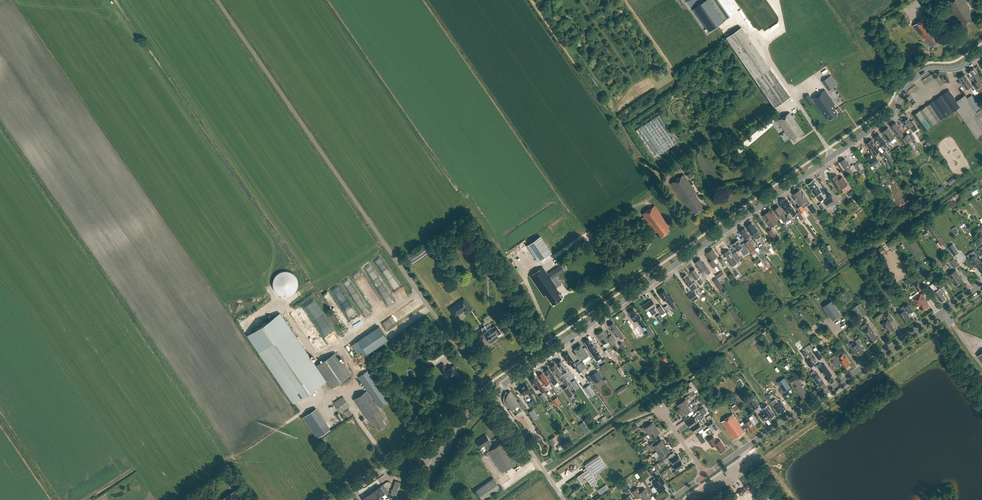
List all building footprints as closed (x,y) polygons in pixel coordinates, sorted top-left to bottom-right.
[(718,25),(723,22),(708,0),(706,0),(702,3),(694,9),(709,31),(718,25)] [(962,21),(965,25),(974,19),(970,12),(972,11),(970,8),(965,0),(951,0),(946,3),(959,23),(962,21)] [(926,16),(913,26),(915,29),(923,40),(925,38),(932,48),(941,42),(934,32),(936,31),(926,16)] [(726,37),(774,107),(789,97),(741,27),(726,37)] [(973,79),(972,79),(975,83),(973,84),(976,89),(981,85),(979,80),(981,79),(974,68),(968,72),(973,79)] [(970,88),(972,91),(975,89),(973,86),(965,74),(959,78),(967,89),(970,88)] [(830,83),(826,86),(828,90),(837,84),(831,75),(827,78),(830,83)] [(810,106),(814,103),(826,119),(828,117),(829,120),(838,114),(834,108),(836,107),(834,105),(835,104),(825,90),(812,99),(809,94),(804,97),(810,106)] [(957,110),(977,138),(981,134),(981,110),(972,95),(967,98),(965,95),(957,101),(949,90),(913,115),(925,132),(957,110)] [(661,113),(634,131),(654,159),(680,141),(661,113)] [(788,137),(790,136),(793,141),(804,133),(789,113),(777,121),(788,137)] [(903,122),(907,129),(910,127),(913,132),(918,129),(912,120),(910,121),(908,118),(903,122)] [(894,131),(903,145),(911,140),(905,131),(902,133),(899,130),(901,129),(900,127),(899,127),(896,123),(891,126),(894,131)] [(885,137),(888,142),(895,137),(888,127),(882,132),(885,137)] [(882,139),(879,134),(874,137),(880,146),(883,144),(884,146),(883,147),(885,149),(888,147),(882,138),(882,139)] [(871,151),(872,150),(875,154),(878,152),(876,148),(877,147),(872,140),(866,143),(871,151)] [(893,151),(896,155),(902,151),(899,146),(893,151)] [(890,158),(885,151),(883,153),(889,162),(892,160),(890,158)] [(875,156),(869,161),(872,166),(879,161),(875,156)] [(849,167),(851,166),(849,162),(848,163),(845,158),(840,162),(850,176),(854,174),(849,167)] [(670,184),(680,197),(684,203),(684,204),(685,204),(686,205),(685,205),(688,209),(691,208),(695,214),(703,208),(700,203),(701,202),(696,195),(697,194),(684,174),(670,184)] [(830,179),(836,188),(840,185),(843,188),(848,184),(842,177),(840,179),(837,174),(830,179)] [(820,193),(818,190),(819,190),(818,189),(818,188),(817,186),(818,186),(815,183),(813,180),(808,184),(813,192),(820,201),(824,199),(820,193)] [(942,185),(935,190),(938,194),(945,189),(942,185)] [(849,192),(853,198),(857,195),(853,189),(849,192)] [(805,210),(801,205),(805,203),(806,205),(810,203),(808,200),(803,193),(802,193),(800,190),(793,194),(796,199),(795,200),(800,206),(797,208),(800,213),(804,210),(805,210)] [(831,205),(833,208),(836,206),(835,203),(831,198),(825,202),(828,207),(831,205)] [(797,213),(788,200),(781,204),(787,212),(789,211),(793,216),(797,213)] [(653,228),(656,232),(657,231),(661,237),(669,231),(667,228),(669,226),(655,205),(642,214),(652,229),(653,228)] [(786,217),(783,213),(783,212),(778,206),(774,209),(778,216),(780,215),(785,222),(790,219),(787,216),(786,217)] [(769,211),(763,215),(766,219),(765,220),(770,227),(778,222),(772,214),(771,214),(769,211)] [(640,219),(636,213),(634,214),(635,216),(627,221),(626,219),(623,222),(624,223),(625,223),(628,227),(638,220),(639,222),(641,220),(640,219)] [(748,231),(751,236),(752,235),(755,239),(757,238),(757,239),(761,237),(757,231),(758,231),(755,226),(755,227),(752,222),(746,226),(749,231),(748,231)] [(747,242),(744,243),(750,252),(756,248),(750,240),(751,239),(749,236),(750,235),(745,228),(740,232),(745,239),(747,242)] [(771,229),(767,232),(773,239),(776,237),(776,236),(771,229)] [(540,234),(526,244),(538,261),(551,251),(540,234)] [(750,252),(744,243),(741,244),(738,240),(732,244),(737,251),(739,249),(744,256),(750,252)] [(952,244),(948,247),(954,256),(958,253),(952,244)] [(886,251),(883,247),(876,251),(879,255),(886,251)] [(712,251),(711,250),(706,253),(711,261),(709,262),(713,268),(717,265),(713,259),(717,256),(718,256),(713,250),(712,251)] [(723,254),(732,266),(740,260),(735,252),(732,254),(728,250),(723,254)] [(968,259),(974,267),(975,267),(976,266),(978,269),(979,269),(981,273),(981,263),(975,254),(968,259)] [(698,267),(701,271),(704,269),(707,274),(710,272),(704,263),(703,263),(700,259),(695,262),(699,266),(698,267)] [(954,268),(958,265),(954,259),(950,261),(954,268)] [(553,270),(556,276),(565,270),(561,265),(553,270)] [(546,294),(553,305),(562,298),(564,296),(562,293),(560,294),(559,293),(560,293),(557,288),(557,287),(543,267),(529,276),(543,296),(546,294)] [(697,279),(701,285),(704,282),(695,269),(691,272),(692,273),(691,274),(696,280),(697,279)] [(716,275),(719,280),(726,275),(722,270),(716,275)] [(278,273),(276,275),(275,277),(274,279),(273,281),(273,283),(273,286),(273,288),(274,290),(276,292),(277,294),(279,295),(282,296),(284,296),(286,296),(289,296),(291,295),(293,294),(294,292),(296,291),(297,289),(298,286),(298,284),(298,282),(297,279),(296,277),(295,275),(293,274),(291,272),(289,272),(287,271),(284,271),(282,271),(280,272),(278,273)] [(956,271),(949,276),(956,286),(963,281),(956,271)] [(689,285),(691,289),(694,287),(692,283),(693,283),(689,278),(686,275),(685,275),(683,276),(683,277),(686,283),(688,286),(689,285)] [(723,286),(717,278),(713,280),(719,289),(723,286)] [(914,285),(918,291),(923,288),(918,282),(914,285)] [(935,292),(941,302),(946,298),(943,294),(943,293),(940,289),(938,290),(933,283),(930,285),(935,292)] [(508,288),(512,296),(517,294),(512,286),(508,288)] [(668,296),(664,290),(659,294),(664,300),(665,299),(669,304),(672,308),(675,306),(672,302),(674,300),(670,295),(668,296)] [(688,295),(692,301),(699,297),(694,290),(688,295)] [(913,299),(917,305),(918,304),(922,310),(929,305),(925,300),(926,299),(921,293),(913,299)] [(460,300),(455,294),(444,303),(448,309),(460,300)] [(643,305),(647,312),(656,305),(651,299),(643,305)] [(823,307),(832,320),(841,314),(832,301),(823,307)] [(854,307),(861,317),(866,314),(859,304),(854,307)] [(900,312),(900,311),(896,313),(900,319),(901,318),(904,322),(910,318),(907,314),(913,310),(908,304),(904,307),(906,309),(900,312)] [(657,308),(661,314),(665,312),(660,305),(657,308)] [(634,322),(637,320),(642,327),(646,325),(640,317),(641,317),(638,312),(637,313),(634,309),(629,312),(632,316),(631,317),(634,322)] [(885,329),(885,330),(887,334),(895,329),(890,321),(893,319),(888,311),(884,315),(887,320),(882,324),(885,329)] [(280,313),(248,335),(259,352),(294,403),(326,381),(331,388),(351,375),(335,351),(315,365),(307,353),(291,330),(280,313)] [(616,326),(613,323),(609,325),(612,329),(611,329),(616,336),(618,335),(621,339),(624,337),(616,326)] [(814,324),(806,330),(810,334),(818,328),(814,324)] [(485,334),(491,343),(499,337),(498,335),(502,333),(501,332),(496,325),(488,330),(485,326),(481,328),(481,329),(474,333),(479,339),(485,334)] [(644,335),(638,325),(632,329),(637,339),(644,335)] [(871,342),(872,342),(874,342),(875,342),(875,341),(876,340),(877,339),(877,338),(876,337),(876,336),(874,333),(874,332),(869,325),(862,330),(867,338),(867,339),(866,340),(867,341),(868,341),(869,341),(870,340),(871,342)] [(379,326),(358,340),(367,354),(388,339),(379,326)] [(606,332),(605,333),(603,330),(596,334),(603,344),(607,341),(608,342),(608,343),(610,346),(615,341),(611,335),(609,336),(606,332)] [(593,344),(592,344),(589,339),(585,342),(588,347),(587,347),(598,363),(602,361),(594,350),(596,349),(593,344)] [(852,347),(856,353),(855,353),(857,356),(864,351),(860,345),(862,344),(858,339),(850,344),(852,347)] [(577,354),(580,360),(588,354),(584,348),(583,349),(581,345),(574,349),(577,354)] [(440,349),(431,356),(434,360),(443,354),(440,349)] [(814,352),(819,358),(823,355),(818,349),(814,352)] [(570,363),(573,368),(577,366),(571,357),(570,358),(568,354),(564,356),(567,361),(566,361),(568,364),(570,363)] [(841,363),(843,365),(845,368),(850,365),(848,362),(845,357),(844,358),(842,355),(840,357),(839,355),(833,359),(834,361),(833,362),(832,363),(835,367),(836,367),(838,366),(840,365),(840,364),(841,363)] [(561,370),(564,373),(567,371),(564,368),(566,367),(563,363),(561,360),(557,363),(559,366),(561,370)] [(449,377),(448,378),(451,383),(455,380),(454,378),(458,375),(454,369),(456,368),(454,365),(448,369),(443,363),(438,367),(443,374),(446,372),(449,377)] [(608,368),(605,363),(600,366),(604,371),(608,368)] [(558,377),(560,381),(563,379),(558,372),(559,371),(557,367),(554,364),(550,367),(553,370),(555,374),(558,377)] [(826,379),(827,379),(827,380),(832,377),(831,376),(832,375),(824,364),(818,368),(826,379)] [(546,374),(553,384),(557,381),(553,375),(551,371),(550,372),(548,368),(544,371),(547,374),(546,374)] [(359,377),(379,407),(388,401),(367,371),(359,377)] [(598,371),(590,376),(595,382),(602,377),(598,371)] [(813,377),(819,386),(824,382),(818,373),(817,374),(816,372),(815,373),(814,371),(811,373),(813,377)] [(543,382),(545,386),(549,383),(547,380),(544,376),(542,373),(538,375),(540,379),(543,382)] [(796,388),(803,399),(808,395),(801,385),(800,386),(799,384),(799,383),(797,381),(802,378),(798,373),(790,379),(796,388)] [(531,380),(534,385),(533,385),(536,389),(538,388),(542,393),(545,391),(537,380),(535,377),(531,380)] [(785,378),(778,382),(784,391),(791,387),(785,378)] [(519,389),(523,394),(524,396),(531,391),(526,384),(519,389)] [(573,394),(567,385),(563,388),(569,397),(573,394)] [(589,385),(585,388),(591,397),(595,394),(589,385)] [(625,386),(616,391),(619,395),(627,390),(625,386)] [(688,392),(691,397),(696,394),(693,389),(688,392)] [(366,390),(353,399),(368,420),(369,419),(373,426),(375,425),(378,430),(386,425),(382,419),(385,417),(366,390)] [(503,399),(503,400),(503,401),(504,401),(504,402),(504,403),(504,404),(505,405),(505,406),(507,408),(509,406),(511,410),(519,404),(523,410),(525,409),(520,401),(518,402),(510,391),(509,392),(508,393),(506,392),(505,393),(505,394),(504,395),(504,396),(504,397),(503,398),(503,399)] [(343,396),(334,402),(341,413),(350,407),(343,396)] [(678,405),(681,410),(690,404),(687,400),(689,399),(687,396),(685,398),(686,399),(678,405)] [(749,401),(755,410),(759,407),(753,398),(749,401)] [(776,399),(771,402),(773,406),(778,414),(780,412),(781,414),(785,411),(784,409),(786,408),(780,401),(778,403),(776,399)] [(681,410),(685,415),(693,409),(694,411),(697,409),(695,406),(693,408),(690,404),(681,410)] [(763,408),(765,412),(760,415),(764,420),(769,417),(770,418),(772,417),(773,418),(775,416),(775,415),(768,404),(763,408)] [(699,410),(702,414),(707,411),(703,406),(699,410)] [(316,408),(303,417),(317,438),(330,429),(316,408)] [(721,422),(734,440),(745,432),(744,429),(747,427),(750,432),(756,428),(754,425),(756,424),(757,422),(754,418),(751,420),(750,419),(744,423),(744,424),(741,426),(733,414),(721,422)] [(691,426),(692,427),(700,421),(699,420),(701,419),(697,415),(687,422),(690,427),(691,426)] [(584,421),(579,424),(585,433),(589,430),(584,421)] [(692,427),(695,432),(703,426),(700,421),(692,427)] [(645,429),(647,433),(656,427),(653,422),(644,428),(643,426),(641,428),(643,431),(645,429)] [(648,438),(650,441),(652,440),(652,438),(660,432),(656,427),(647,433),(650,437),(648,438)] [(697,436),(702,443),(706,441),(701,433),(697,436)] [(487,452),(502,473),(519,461),(504,440),(494,447),(490,441),(486,435),(476,442),(481,448),(484,446),(488,451),(487,452)] [(708,441),(712,447),(715,445),(720,452),(726,448),(720,440),(717,442),(714,437),(708,441)] [(654,448),(656,451),(665,445),(661,440),(654,445),(652,443),(649,445),(652,449),(654,448)] [(657,457),(660,461),(663,459),(661,456),(669,451),(665,445),(656,451),(659,455),(657,457)] [(664,459),(666,462),(670,460),(673,464),(681,459),(677,454),(671,459),(669,456),(664,459)] [(588,470),(577,477),(582,484),(588,480),(592,486),(597,482),(593,475),(606,466),(599,456),(585,466),(588,470)] [(673,472),(675,475),(680,472),(678,469),(684,465),(680,460),(673,466),(676,470),(673,472)] [(660,475),(651,481),(654,486),(651,488),(652,490),(653,492),(654,492),(657,491),(659,493),(665,488),(662,484),(665,482),(660,475)] [(476,490),(483,499),(484,499),(501,489),(493,478),(476,490)] [(376,489),(379,493),(381,491),(383,494),(385,493),(387,496),(391,497),(390,499),(395,499),(397,496),(396,496),(401,482),(395,480),(390,494),(389,493),(383,484),(380,486),(376,489)] [(606,484),(600,489),(602,493),(609,488),(606,484)] [(643,499),(648,499),(651,498),(645,489),(641,492),(638,488),(632,492),(636,498),(640,496),(643,499)] [(364,499),(375,499),(380,496),(378,493),(379,493),(376,489),(362,498),(364,499)] [(235,490),(221,499),(222,499),(242,499),(235,490)]
